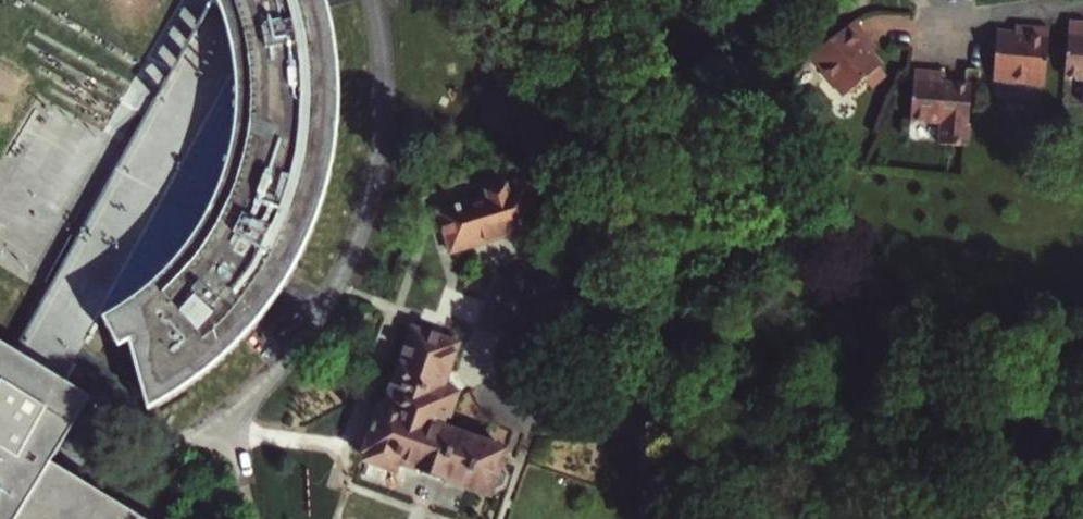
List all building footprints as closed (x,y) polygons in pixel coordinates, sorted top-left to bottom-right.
[(227,53),(231,93),(229,132),(213,196),(188,242),(135,300),(110,313),(103,317),(106,322),(120,347),(131,343),(150,413),(191,389),(249,336),(294,271),(323,198),(332,159),(337,100),(328,21),(321,0),(210,0),(213,6),(227,53)] [(103,317),(110,313),(231,93),(227,53),(213,6),(82,242),(18,358),(69,388),(106,322),(103,317)] [(872,68),(861,53),(855,46),(862,41),(847,22),(804,58),(836,97),(855,82),(861,90),(876,77),(870,70),(872,68)] [(1081,37),(1082,23),(1063,22),(1060,78),(1082,80),(1080,106),(1082,107),(1082,37),(1081,37)] [(988,79),(1040,83),(1043,28),(1021,26),(1020,34),(1009,33),(991,32),(988,79)] [(1009,26),(1009,33),(1020,34),(1021,26),(1009,26)] [(867,48),(862,41),(855,46),(861,53),(867,48)] [(960,146),(965,85),(937,82),(938,72),(911,70),(906,119),(937,122),(936,144),(960,146)] [(486,196),(436,210),(448,251),(538,225),(524,178),(484,189),(486,196)] [(371,465),(402,474),(404,467),(494,494),(495,490),(510,484),(512,476),(503,462),(506,454),(448,436),(460,395),(448,392),(461,347),(415,332),(390,414),(386,413),(371,465)] [(0,347),(0,518),(143,518),(57,465),(91,401),(69,388),(18,358),(0,347)]
